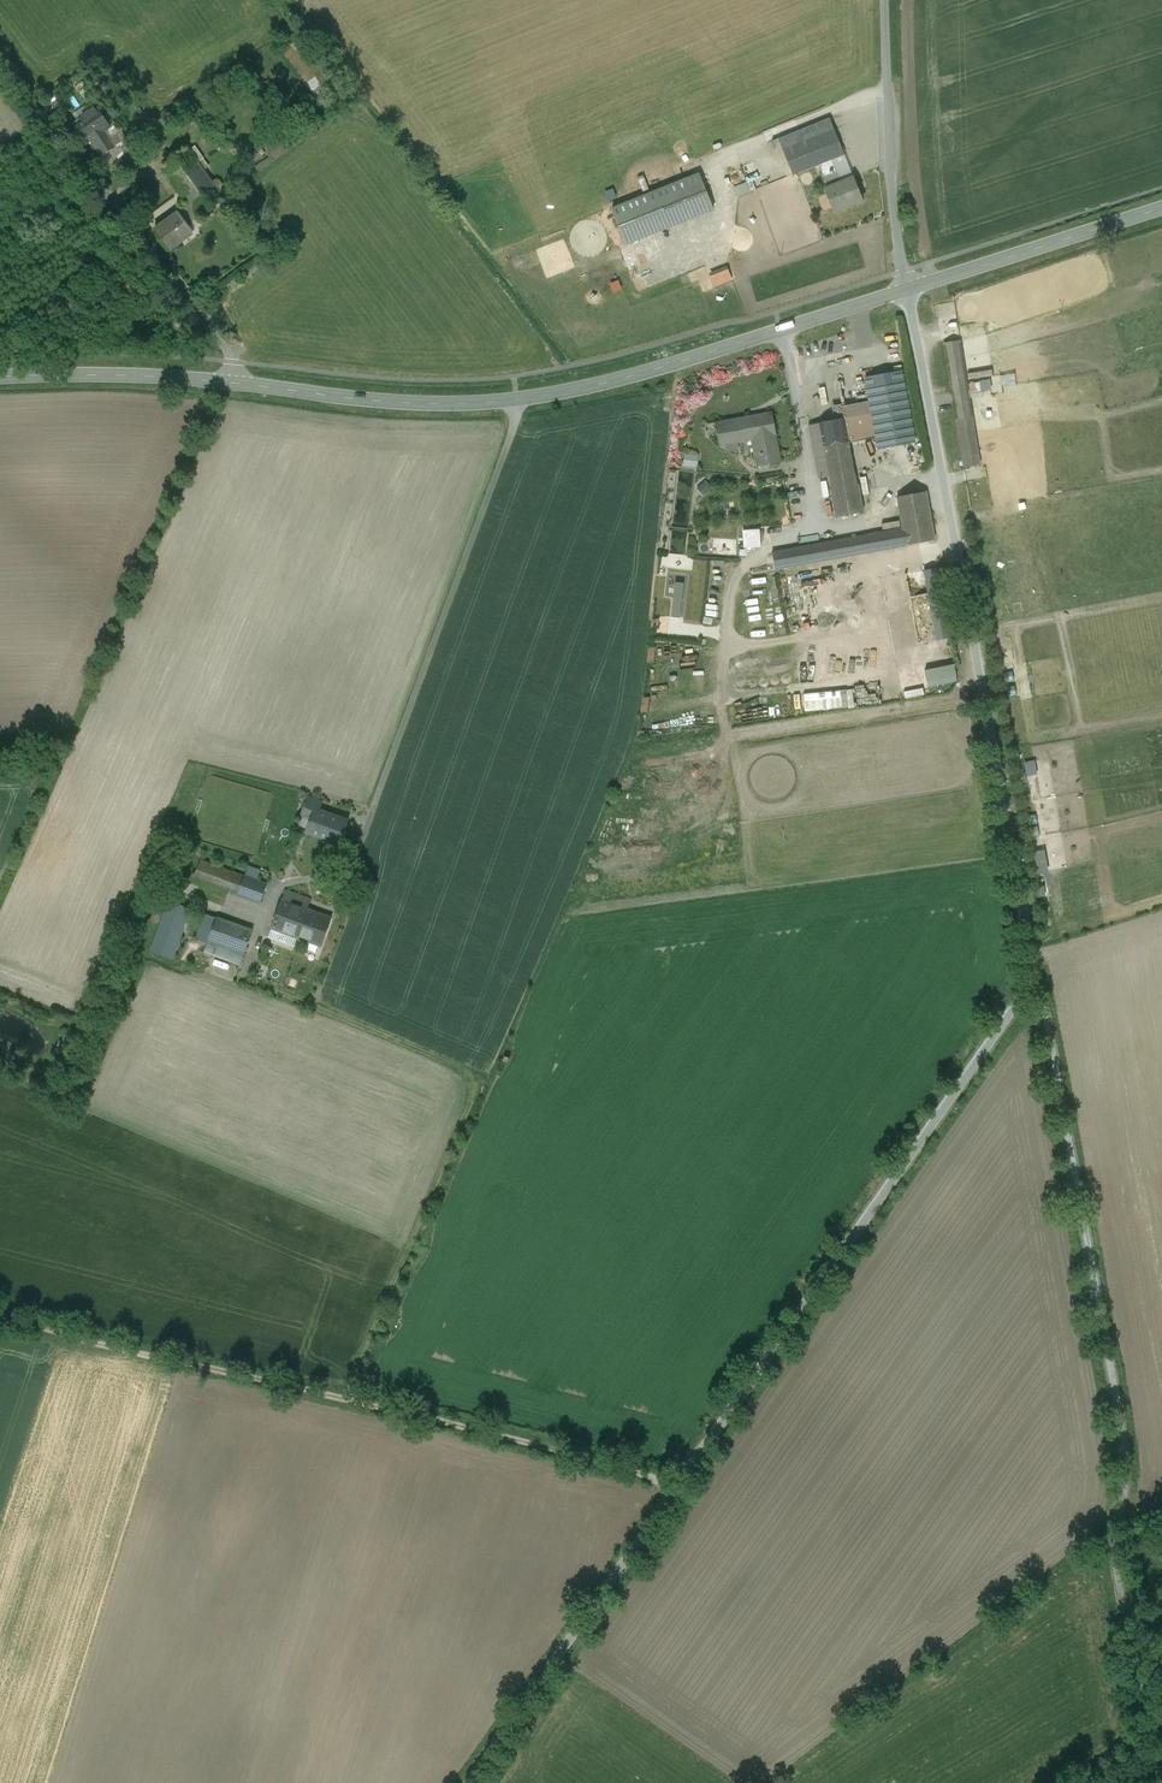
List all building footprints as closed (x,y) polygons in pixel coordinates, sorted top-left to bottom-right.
[(333,78),(298,31),(278,46),(313,93),(333,78)] [(324,91),(305,106),(313,116),(332,101),(324,91)] [(96,107),(81,116),(84,120),(75,126),(86,141),(90,138),(109,126),(96,107)] [(830,119),(778,140),(793,175),(818,165),(844,154),(830,119)] [(109,126),(90,138),(102,155),(115,146),(118,150),(121,148),(125,154),(126,153),(133,147),(114,122),(113,122),(113,123),(109,126)] [(223,197),(188,149),(162,168),(188,204),(197,216),(223,197)] [(844,154),(818,165),(827,188),(854,178),(844,154)] [(755,179),(758,178),(755,164),(743,166),(749,190),(757,188),(755,179)] [(700,174),(613,209),(627,245),(714,210),(700,174)] [(827,188),(825,189),(834,212),(863,200),(854,178),(827,188)] [(736,197),(750,192),(747,182),(733,186),(736,197)] [(188,204),(153,230),(168,250),(178,243),(177,242),(190,232),(186,226),(198,217),(197,216),(188,204)] [(728,268),(709,276),(714,288),(733,280),(728,268)] [(960,340),(944,343),(965,468),(980,465),(960,340)] [(901,371),(866,378),(879,449),(915,442),(901,371)] [(868,402),(842,407),(844,418),(845,418),(849,442),(875,438),(868,402)] [(772,413),(716,424),(720,445),(727,444),(728,450),(738,449),(736,442),(754,439),(759,466),(780,462),(775,435),(776,435),(772,413)] [(849,442),(845,418),(844,418),(820,423),(823,442),(813,444),(817,464),(828,462),(833,489),(831,489),(836,517),(863,512),(858,484),(856,485),(849,442)] [(698,467),(699,454),(684,453),(683,465),(698,467)] [(697,487),(704,495),(712,488),(706,480),(697,487)] [(903,529),(772,552),(775,569),(935,540),(926,491),(898,497),(903,529)] [(760,529),(743,530),(744,548),(761,547),(760,529)] [(818,574),(789,581),(793,597),(822,589),(818,574)] [(681,615),(682,581),(673,581),(672,615),(681,615)] [(684,583),(679,617),(684,617),(689,583),(684,583)] [(892,622),(891,614),(874,616),(871,599),(832,605),(837,631),(892,622)] [(681,650),(682,658),(714,655),(713,647),(681,650)] [(693,658),(693,664),(715,662),(714,655),(693,658)] [(954,664),(925,670),(928,682),(956,675),(954,664)] [(886,668),(853,673),(854,681),(888,675),(886,668)] [(956,675),(928,682),(929,687),(958,681),(956,675)] [(675,677),(674,686),(687,686),(687,677),(675,677)] [(902,688),(903,695),(922,692),(921,685),(902,688)] [(1024,760),(1025,775),(1037,774),(1036,760),(1024,760)] [(324,800),(310,795),(303,815),(311,817),(315,806),(321,808),(324,800)] [(321,808),(315,806),(311,817),(308,827),(340,838),(347,817),(321,808)] [(246,872),(202,858),(198,872),(241,887),(246,872)] [(270,879),(246,871),(246,872),(241,887),(240,891),(263,899),(270,879)] [(312,897),(287,888),(283,899),(308,908),(312,897)] [(308,908),(283,899),(270,935),(295,944),(298,934),(322,943),(331,917),(308,908)] [(171,900),(154,946),(175,954),(191,907),(171,900)] [(256,928),(207,910),(197,937),(209,942),(207,949),(232,958),(236,947),(247,951),(256,928)]
